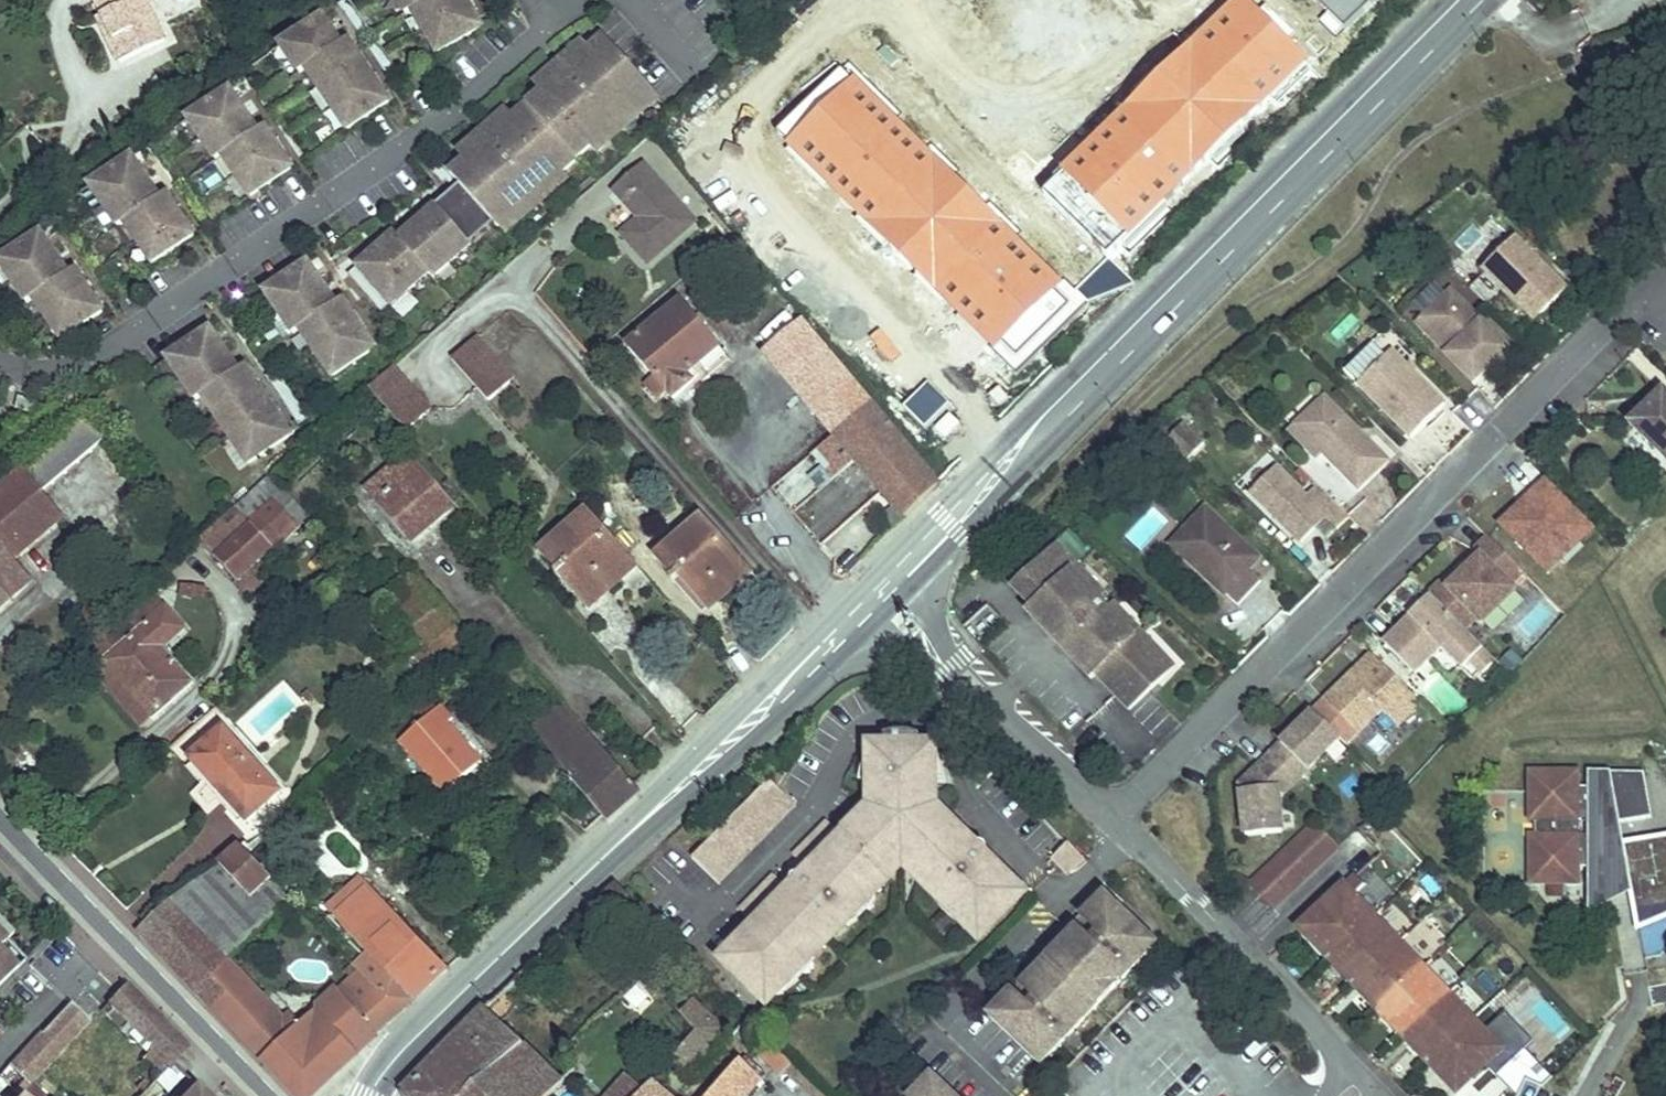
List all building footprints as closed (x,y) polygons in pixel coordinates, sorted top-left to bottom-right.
[(119,63),(165,42),(149,7),(153,4),(151,0),(95,0),(103,17),(104,18),(108,16),(118,38),(110,42),(119,63)] [(361,39),(372,32),(350,0),(348,0),(339,6),(361,39)] [(438,53),(481,28),(465,0),(398,0),(406,14),(413,11),(438,53)] [(99,19),(110,42),(118,38),(108,16),(104,18),(103,17),(99,19)] [(347,130),(389,101),(348,40),(341,44),(323,17),(281,46),(299,74),(306,69),(347,130)] [(542,93),(528,106),(577,161),(592,147),(591,146),(607,131),(614,138),(642,113),(635,106),(651,91),(653,90),(605,37),(591,50),(590,51),(592,52),(575,67),(568,60),(554,72),(561,80),(545,94),(543,93),(542,93)] [(368,50),(391,83),(402,76),(379,43),(368,50)] [(568,60),(575,67),(592,52),(590,51),(591,50),(585,44),(568,60)] [(554,72),(537,87),(542,93),(543,93),(545,94),(561,80),(554,72)] [(146,90),(157,97),(167,83),(157,75),(146,90)] [(223,157),(250,198),(292,169),(264,128),(258,132),(230,91),(188,120),(216,161),(223,157)] [(635,106),(642,113),(658,99),(651,91),(635,106)] [(1129,135),(1185,199),(1226,162),(1170,99),(1152,115),(1129,135)] [(1121,126),(1129,135),(1152,115),(1144,105),(1121,126)] [(577,161),(528,106),(515,119),(514,119),(515,121),(498,136),(491,128),(478,140),(485,148),(468,163),(467,161),(466,162),(451,175),(457,182),(460,185),(495,224),(499,228),(500,227),(517,212),(523,220),(551,195),(544,187),(561,172),(563,174),(577,161)] [(491,128),(498,136),(515,121),(514,119),(515,119),(509,112),(491,128)] [(1069,132),(1098,166),(1117,149),(1087,114),(1069,132)] [(592,147),(597,153),(614,138),(607,131),(591,146),(592,147)] [(1058,202),(1098,166),(1069,132),(1029,171),(1058,202)] [(478,140),(461,156),(466,162),(467,161),(468,163),(485,148),(478,140)] [(423,162),(443,185),(447,182),(452,187),(457,182),(451,175),(432,154),(423,162)] [(152,264),(194,236),(165,194),(159,198),(132,158),(90,186),(118,228),(124,224),(152,264)] [(623,234),(648,263),(694,221),(642,164),(614,189),(640,219),(623,234)] [(544,187),(551,195),(568,180),(563,174),(561,172),(544,187)] [(437,206),(472,245),(495,224),(460,185),(437,206)] [(435,278),(472,245),(437,206),(400,239),(395,233),(357,267),(391,305),(393,307),(430,273),(435,278)] [(500,227),(507,234),(523,220),(517,212),(500,227)] [(61,340),(103,312),(75,270),(69,275),(41,234),(0,262),(0,264),(27,304),(34,300),(61,340)] [(1515,238),(1483,270),(1536,321),(1567,290),(1515,238)] [(1608,266),(1619,254),(1610,246),(1600,258),(1608,266)] [(300,330),(332,377),(375,348),(342,300),(336,304),(308,263),(265,292),(293,334),(300,330)] [(349,275),(382,313),(391,305),(357,267),(349,275)] [(1445,354),(1474,383),(1510,348),(1451,289),(1422,319),(1451,348),(1445,354)] [(666,391),(673,399),(706,371),(700,365),(720,348),(702,327),(706,323),(699,314),(694,318),(680,301),(628,346),(654,377),(666,391)] [(1336,343),(1356,327),(1346,316),(1327,333),(1336,343)] [(1416,325),(1445,354),(1451,348),(1422,319),(1416,325)] [(765,351),(835,435),(868,406),(800,321),(765,351)] [(202,396),(247,464),(290,435),(244,366),(238,371),(210,330),(167,359),(195,400),(202,396)] [(489,401),(514,379),(477,338),(452,360),(489,401)] [(706,371),(710,377),(730,360),(720,348),(700,365),(706,371)] [(1392,352),(1359,386),(1412,439),(1445,405),(1392,352)] [(395,368),(370,390),(407,431),(431,409),(395,368)] [(265,377),(299,426),(310,419),(276,369),(265,377)] [(657,398),(666,391),(654,377),(645,385),(657,398)] [(1662,391),(1629,425),(1665,461),(1665,395),(1662,391)] [(1323,455),(1358,491),(1388,461),(1366,439),(1362,443),(1355,436),(1355,428),(1325,397),(1300,422),(1328,449),(1323,455)] [(15,409),(35,415),(38,403),(18,398),(15,409)] [(826,471),(832,478),(855,459),(856,460),(890,431),(868,406),(835,435),(819,449),(833,466),(826,471)] [(32,580),(14,560),(21,554),(9,540),(49,505),(41,495),(104,441),(85,418),(0,492),(0,608),(32,580)] [(1290,432),(1318,461),(1323,455),(1328,449),(1300,422),(1290,432)] [(1166,443),(1187,462),(1204,443),(1183,424),(1166,443)] [(1355,436),(1362,443),(1366,439),(1355,428),(1355,436)] [(856,460),(904,518),(938,485),(890,431),(856,460)] [(1154,473),(1170,488),(1189,467),(1172,453),(1154,473)] [(367,490),(412,542),(452,507),(408,455),(367,490)] [(1349,516),(1348,516),(1316,484),(1305,496),(1275,467),(1249,493),(1300,543),(1325,518),(1336,529),(1349,516)] [(272,475),(200,541),(238,581),(262,559),(308,516),(272,475)] [(1549,573),(1595,526),(1547,478),(1500,525),(1549,573)] [(9,540),(21,554),(62,520),(49,505),(9,540)] [(1254,554),(1205,509),(1172,546),(1237,605),(1259,582),(1246,571),(1242,567),(1254,554)] [(587,609),(620,579),(615,573),(630,559),(588,512),(544,551),(560,569),(555,573),(587,609)] [(674,583),(681,576),(710,608),(736,585),(730,578),(746,565),(703,517),(659,557),(675,575),(671,580),(674,583)] [(1430,595),(1435,601),(1494,542),(1488,537),(1430,595)] [(1435,601),(1465,631),(1477,619),(1482,624),(1515,590),(1511,585),(1524,572),(1494,542),(1435,601)] [(1095,674),(1129,709),(1173,667),(1114,605),(1108,611),(1097,599),(1103,593),(1058,546),(1014,587),(1033,608),(1061,638),(1062,638),(1068,632),(1075,640),(1069,646),(1095,674)] [(1242,567),(1246,571),(1258,557),(1254,554),(1242,567)] [(247,591),(252,597),(277,574),(262,559),(238,581),(233,585),(242,595),(247,591)] [(615,573),(620,579),(636,566),(630,559),(615,573)] [(730,578),(736,585),(752,571),(746,565),(730,578)] [(674,583),(702,615),(710,608),(681,576),(674,583)] [(179,597),(206,601),(207,588),(180,585),(179,597)] [(1410,616),(1383,643),(1415,675),(1441,649),(1462,670),(1469,663),(1482,675),(1496,661),(1465,631),(1435,601),(1430,596),(1416,610),(1420,614),(1414,620),(1410,616)] [(92,648),(104,661),(153,618),(142,605),(92,648)] [(101,663),(150,719),(192,683),(162,648),(185,629),(166,607),(153,618),(104,661),(101,663)] [(1061,638),(1033,608),(1029,613),(1057,642),(1061,638)] [(1410,616),(1414,620),(1420,614),(1416,610),(1410,616)] [(1095,674),(1069,646),(1064,650),(1090,678),(1095,674)] [(1501,663),(1511,673),(1522,661),(1512,652),(1501,663)] [(1371,654),(1313,713),(1339,738),(1346,745),(1381,710),(1398,727),(1422,703),(1371,654)] [(93,670),(142,726),(150,719),(101,663),(93,670)] [(532,727),(540,738),(570,713),(562,703),(532,727)] [(400,741),(446,793),(481,762),(448,724),(453,719),(441,706),(400,741)] [(540,738),(602,815),(606,820),(639,792),(570,713),(540,738)] [(1269,757),(1295,782),(1339,738),(1313,713),(1269,757)] [(191,759),(247,821),(278,793),(223,731),(191,759)] [(755,930),(725,961),(763,999),(776,994),(786,989),(786,976),(803,958),(811,959),(812,957),(845,923),(847,922),(847,914),(865,896),(872,896),(874,894),(891,876),(881,867),(888,859),(919,859),(927,866),(917,876),(935,894),(936,895),(944,895),(961,912),(961,925),(969,929),(984,934),(1021,895),(990,864),(986,868),(981,862),(987,856),(988,853),(987,848),(986,846),(981,844),(977,844),(969,851),(967,849),(970,845),(962,837),(958,840),(955,838),(959,834),(935,811),(935,782),(934,755),(934,751),(919,752),(919,735),(904,733),(892,734),(885,736),(885,752),(870,752),(870,756),(870,783),(870,811),(847,836),(850,839),(848,842),(827,821),(793,856),(814,876),(809,882),(800,876),(795,876),(793,878),(791,881),(790,884),(792,889),(797,894),(795,896),(773,875),(740,910),(761,931),(759,933),(755,930)] [(934,755),(935,782),(946,782),(941,764),(938,755),(934,755)] [(859,783),(870,783),(870,756),(866,756),(861,771),(859,783)] [(1269,757),(1240,786),(1246,836),(1282,832),(1277,794),(1284,793),(1295,782),(1269,757)] [(1644,771),(1588,771),(1588,787),(1577,787),(1577,771),(1530,771),(1534,819),(1536,836),(1541,884),(1578,884),(1578,868),(1589,868),(1589,884),(1630,884),(1635,910),(1665,904),(1665,837),(1623,845),(1619,822),(1652,816),(1644,771)] [(692,859),(718,884),(753,848),(745,840),(752,833),(760,841),(795,805),(769,780),(692,859)] [(1301,837),(1324,860),(1337,848),(1314,824),(1301,837)] [(745,840),(753,848),(760,841),(752,833),(745,840)] [(1531,884),(1541,884),(1536,836),(1530,836),(1531,884)] [(1289,849),(1311,872),(1324,860),(1301,837),(1289,849)] [(1068,842),(1057,853),(1072,869),(1083,858),(1068,842)] [(220,866),(251,898),(271,879),(241,847),(220,866)] [(1276,861),(1299,884),(1311,872),(1289,849),(1276,861)] [(1053,857),(1068,873),(1072,869),(1057,853),(1053,857)] [(919,859),(888,859),(881,867),(891,876),(899,869),(909,869),(917,876),(927,866),(919,859)] [(1264,873),(1286,896),(1299,884),(1276,861),(1264,873)] [(161,909),(140,930),(214,1008),(232,990),(216,974),(226,963),(291,899),(271,879),(251,898),(220,866),(176,896),(161,909)] [(1250,885),(1273,909),(1286,896),(1264,873),(1250,885)] [(1300,929),(1329,959),(1373,917),(1353,896),(1364,885),(1356,875),(1300,929)] [(414,1001),(447,970),(425,947),(418,939),(399,919),(385,932),(366,912),(380,899),(362,879),(327,911),(367,952),(369,954),(414,1001)] [(1589,884),(1589,916),(1632,893),(1630,884),(1589,884)] [(865,896),(847,914),(847,922),(845,923),(848,926),(854,922),(865,912),(873,902),(876,896),(874,894),(872,896),(865,896)] [(961,912),(944,895),(936,895),(935,894),(932,896),(936,902),(944,911),(952,919),(961,925),(961,912)] [(1032,1058),(1071,1017),(1079,1024),(1098,1005),(1116,986),(1108,978),(1147,938),(1105,897),(1079,923),(1095,939),(1090,944),(1074,929),(1072,927),(1070,930),(1074,934),(1025,985),(1021,981),(1019,983),(1021,985),(1037,1001),(1031,1006),(1015,991),(990,1017),(1032,1058)] [(366,912),(385,932),(399,919),(380,899),(366,912)] [(1329,959),(1354,985),(1398,942),(1373,917),(1329,959)] [(1074,929),(1090,944),(1095,939),(1079,923),(1074,929)] [(6,946),(13,939),(0,925),(0,939),(6,946)] [(418,939),(425,947),(429,943),(422,935),(418,939)] [(1108,978),(1116,986),(1155,945),(1147,938),(1108,978)] [(1354,985),(1379,1010),(1423,968),(1398,942),(1354,985)] [(354,966),(356,968),(369,954),(367,952),(354,966)] [(338,989),(377,1036),(414,1001),(369,954),(356,968),(359,970),(352,977),(338,989)] [(17,975),(0,957),(0,990),(17,975)] [(803,958),(786,976),(786,989),(792,985),(804,974),(812,965),(815,960),(812,957),(811,959),(803,958)] [(226,963),(216,974),(232,990),(214,1008),(299,1095),(311,1095),(377,1036),(338,989),(301,1024),(293,1016),(284,1023),(226,963)] [(346,971),(352,977),(359,970),(356,968),(354,966),(353,965),(346,971)] [(1379,1010),(1403,1036),(1447,994),(1423,968),(1379,1010)] [(149,1045),(167,1026),(126,984),(107,1003),(149,1045)] [(1015,991),(1031,1006),(1037,1001),(1021,985),(1015,991)] [(1403,1036),(1428,1062),(1472,1020),(1447,994),(1403,1036)] [(670,1062),(685,1075),(724,1030),(691,1001),(680,1013),(697,1031),(670,1062)] [(0,1075),(0,1095),(21,1095),(90,1021),(70,1003),(42,1033),(40,1032),(0,1075)] [(401,1095),(550,1095),(562,1084),(487,1009),(401,1095)] [(1032,1058),(1040,1065),(1079,1024),(1071,1017),(1032,1058)] [(1428,1062),(1458,1093),(1486,1066),(1501,1081),(1504,1079),(1513,1088),(1524,1078),(1515,1069),(1527,1056),(1505,1033),(1494,1043),(1472,1020),(1428,1062)] [(189,1048),(167,1026),(149,1045),(171,1066),(189,1048)] [(753,1049),(778,1076),(791,1064),(766,1037),(753,1049)] [(763,1082),(741,1061),(711,1095),(751,1095),(763,1082)] [(644,1092),(627,1076),(609,1095),(640,1095),(644,1092)] [(932,1078),(914,1095),(950,1095),(932,1078)] [(651,1084),(644,1092),(640,1095),(665,1095),(651,1084)]
